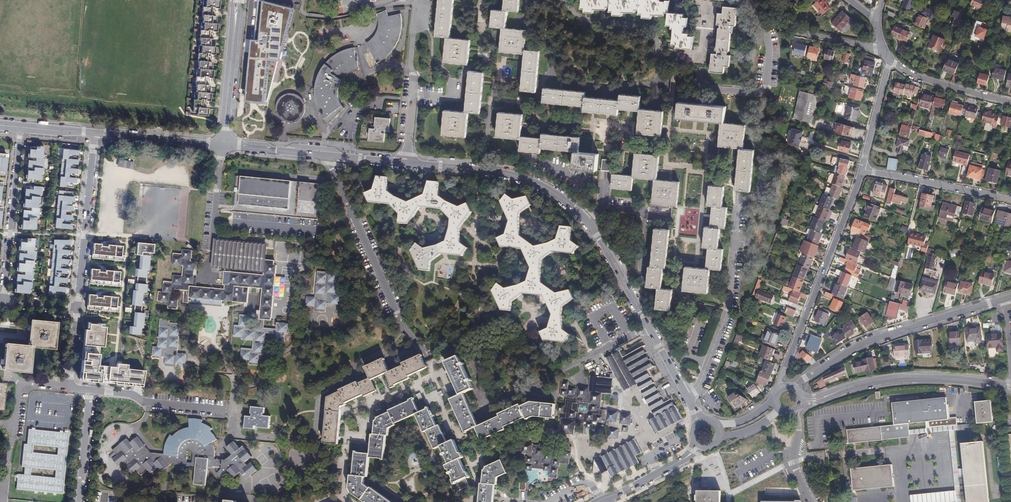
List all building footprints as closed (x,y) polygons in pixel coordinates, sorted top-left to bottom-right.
[(206,7),(202,7),(201,15),(203,15),(202,23),(205,23),(204,31),(201,31),(200,46),(202,46),(202,54),(198,53),(197,62),(199,62),(198,70),(199,70),(199,76),(195,76),(195,85),(196,85),(195,93),(197,93),(197,99),(194,99),(192,112),(197,113),(197,115),(207,116),(208,109),(202,108),(203,99),(206,99),(206,101),(210,101),(211,93),(205,92),(206,85),(205,85),(206,77),(208,77),(208,78),(213,79),(214,70),(208,69),(209,62),(208,62),(208,54),(210,54),(210,55),(215,56),(216,48),(209,47),(210,39),(209,39),(210,30),(213,30),(213,32),(217,32),(217,24),(212,23),(213,16),(211,16),(212,6),(216,6),(215,8),(219,8),(220,0),(207,0),(206,7)] [(265,0),(261,40),(255,39),(248,100),(267,102),(278,59),(281,59),(294,8),(265,0)] [(433,36),(444,38),(448,38),(451,0),(437,0),(433,36)] [(519,0),(503,0),(502,11),(505,12),(518,13),(519,0)] [(611,8),(611,0),(581,0),(581,9),(584,10),(584,14),(593,15),(594,9),(607,11),(607,7),(611,8)] [(611,8),(610,10),(613,10),(613,16),(623,16),(624,12),(636,13),(636,10),(640,10),(641,0),(611,0),(611,8)] [(640,10),(640,16),(643,16),(643,19),(652,20),(652,16),(665,18),(666,13),(668,14),(669,0),(667,0),(665,0),(665,1),(662,1),(663,0),(641,0),(640,10)] [(820,14),(828,7),(825,4),(822,0),(815,0),(811,4),(820,14)] [(913,0),(902,0),(903,0),(900,6),(909,10),(910,7),(911,4),(913,0)] [(983,0),(970,0),(968,4),(980,9),(983,0)] [(920,8),(911,4),(910,7),(921,12),(923,6),(922,6),(920,8)] [(736,6),(723,5),(722,11),(717,11),(716,23),(719,23),(718,25),(718,27),(716,26),(714,49),(717,49),(716,51),(716,52),(711,52),(709,70),(723,72),(723,65),(730,66),(731,53),(726,52),(726,49),(729,50),(731,28),(728,28),(729,22),(734,22),(736,6)] [(925,15),(935,20),(936,15),(935,15),(933,17),(932,17),(935,10),(929,7),(928,9),(923,6),(921,12),(920,13),(925,15)] [(384,8),(375,13),(376,17),(376,24),(373,32),(369,38),(364,41),(374,62),(381,58),(388,52),(393,44),(397,36),(399,28),(399,19),(398,12),(385,15),(384,8)] [(961,12),(954,9),(950,16),(955,19),(953,22),(955,23),(957,19),(961,20),(962,18),(960,17),(962,12),(961,12)] [(502,11),(490,10),(489,25),(499,26),(504,27),(505,12),(502,11)] [(839,31),(848,20),(842,14),(839,12),(830,23),(839,31)] [(799,21),(804,16),(801,13),(796,17),(799,21)] [(684,15),(668,14),(667,25),(671,25),(671,28),(674,28),(672,45),(677,45),(676,49),(681,49),(691,50),(692,46),(693,38),(689,37),(689,34),(683,33),(684,28),(687,29),(688,18),(684,17),(684,15)] [(926,18),(917,14),(915,19),(913,24),(923,28),(925,24),(923,24),(926,18)] [(1009,18),(1009,16),(1002,15),(1001,25),(1006,25),(1005,29),(1010,30),(1010,18),(1009,18)] [(981,21),(975,19),(968,38),(973,40),(974,38),(976,39),(978,39),(979,37),(982,38),(985,29),(979,27),(981,21)] [(905,41),(909,32),(893,25),(890,32),(893,34),(892,35),(898,37),(905,41)] [(499,26),(496,52),(523,54),(523,49),(525,29),(504,27),(499,26)] [(937,53),(942,41),(931,36),(926,48),(931,50),(937,53)] [(448,38),(444,38),(442,62),(466,65),(469,40),(448,38)] [(803,52),(805,44),(796,42),(795,46),(794,45),(793,50),(803,52)] [(353,55),(352,46),(346,47),(339,50),(332,54),(324,59),(318,67),(315,76),(313,88),(314,99),(316,109),(321,117),(326,123),(342,107),(339,103),(336,97),(335,91),(337,85),(339,78),(344,74),(350,70),(356,68),(355,55),(353,55)] [(810,47),(808,46),(806,56),(810,57),(810,58),(814,59),(816,48),(810,47)] [(833,50),(824,48),(822,58),(830,60),(833,50)] [(523,54),(519,89),(535,91),(539,50),(523,49),(523,54)] [(864,55),(861,67),(860,72),(863,73),(870,75),(871,71),(873,62),(871,62),(872,57),(864,55)] [(946,59),(941,69),(946,71),(952,74),(957,63),(946,59)] [(1003,80),(1005,70),(992,67),(990,77),(998,78),(1003,80)] [(482,72),(467,70),(463,112),(466,112),(478,114),(482,72)] [(857,75),(850,73),(848,80),(853,81),(852,85),(862,87),(863,82),(864,76),(862,76),(857,75)] [(952,74),(949,82),(955,84),(958,76),(952,74)] [(987,76),(978,74),(975,83),(982,85),(985,86),(987,76)] [(902,94),(904,86),(893,83),(891,83),(889,90),(893,91),(892,93),(902,95),(902,94)] [(914,87),(904,84),(904,86),(902,94),(911,96),(911,93),(915,94),(916,87),(914,87)] [(584,91),(542,87),(541,102),(582,106),(584,94),(584,91)] [(859,97),(861,90),(850,87),(847,97),(858,100),(859,97)] [(816,95),(798,91),(792,117),(810,122),(816,95)] [(273,104),(273,109),(276,116),(280,119),(283,121),(288,122),(293,121),(297,118),(301,114),(302,112),(303,107),(302,102),(299,97),(297,95),(292,93),(287,92),(282,93),(278,96),(275,100),(273,104)] [(927,95),(918,93),(915,105),(915,106),(928,109),(931,96),(927,95)] [(582,106),(582,112),(618,115),(618,108),(619,97),(584,94),(582,106)] [(640,97),(619,95),(619,97),(618,108),(639,110),(639,108),(640,97)] [(898,101),(883,97),(882,102),(897,105),(898,101)] [(938,99),(932,98),(927,117),(931,118),(934,108),(941,110),(943,100),(943,98),(941,98),(940,98),(938,98),(938,99)] [(728,105),(678,101),(677,118),(719,121),(726,121),(728,105)] [(948,114),(959,117),(960,113),(962,106),(956,105),(956,103),(954,102),(951,101),(948,114)] [(857,106),(847,103),(843,117),(850,119),(854,120),(857,106)] [(966,105),(962,104),(962,106),(960,113),(964,114),(964,116),(974,118),(976,108),(969,107),(966,106),(966,105)] [(639,110),(637,133),(661,135),(663,111),(639,108),(639,110)] [(463,112),(442,110),(439,136),(464,138),(466,112),(463,112)] [(521,115),(497,112),(495,137),(519,140),(519,136),(521,115)] [(997,118),(998,117),(994,116),(994,115),(986,113),(983,112),(980,121),(986,123),(992,124),(991,127),(994,128),(996,124),(997,118)] [(388,117),(373,116),(372,125),(367,125),(366,140),(382,141),(383,128),(387,129),(388,117)] [(1001,119),(997,118),(996,124),(1008,127),(1010,118),(1006,117),(1002,116),(1001,119)] [(899,135),(907,138),(912,120),(903,118),(901,126),(899,135)] [(719,121),(717,145),(737,147),(742,147),(744,123),(726,121),(719,121)] [(851,126),(836,122),(833,131),(849,135),(850,130),(851,126)] [(800,148),(804,133),(792,130),(788,145),(800,148)] [(580,136),(542,133),(541,138),(540,148),(574,151),(574,150),(578,150),(580,136)] [(541,138),(519,136),(519,140),(518,151),(540,153),(540,148),(541,138)] [(908,141),(897,138),(897,140),(895,147),(897,148),(896,153),(901,154),(903,145),(906,146),(908,141)] [(849,142),(840,140),(838,149),(847,152),(849,142)] [(43,159),(44,147),(35,147),(35,150),(30,150),(29,158),(37,159),(37,162),(28,161),(28,169),(34,169),(33,172),(28,172),(27,179),(41,180),(41,175),(43,175),(44,159),(43,159)] [(737,147),(734,189),(750,191),(753,148),(742,147),(737,147)] [(947,150),(939,148),(937,156),(941,157),(945,158),(947,150)] [(80,151),(63,150),(59,188),(73,189),(73,185),(71,185),(71,184),(75,184),(78,179),(74,178),(74,176),(72,176),(72,175),(76,175),(79,170),(75,169),(75,167),(73,166),(73,165),(77,165),(79,161),(76,160),(76,158),(74,157),(74,156),(78,156),(80,151)] [(578,150),(574,150),(574,151),(572,167),(597,169),(599,152),(578,150)] [(960,164),(965,165),(968,154),(953,151),(950,161),(960,164)] [(659,154),(634,152),(632,176),(653,179),(657,179),(659,154)] [(929,157),(921,155),(918,169),(925,170),(929,157)] [(829,163),(826,170),(834,172),(842,174),(843,175),(847,164),(848,162),(831,156),(829,163)] [(887,158),(885,169),(894,171),(896,160),(887,158)] [(134,168),(134,161),(118,159),(117,166),(134,168)] [(610,160),(600,159),(599,170),(609,171),(610,160)] [(977,178),(980,178),(982,170),(979,169),(968,166),(965,176),(974,178),(977,179),(977,178)] [(998,171),(987,168),(984,180),(990,181),(995,183),(998,171)] [(827,176),(824,181),(829,183),(833,174),(830,172),(827,176)] [(842,174),(834,172),(833,174),(829,183),(831,184),(838,186),(839,184),(842,174)] [(290,177),(241,173),(240,191),(239,201),(287,205),(290,177)] [(372,186),(363,191),(367,200),(388,201),(393,193),(387,188),(385,174),(376,173),(372,186)] [(632,176),(611,174),(609,189),(630,191),(632,176)] [(427,177),(423,191),(415,195),(418,203),(439,207),(445,198),(438,193),(437,178),(427,177)] [(657,179),(653,179),(651,204),(677,206),(679,181),(657,179)] [(722,184),(707,183),(705,205),(711,205),(720,206),(722,184)] [(881,185),(874,183),(871,194),(877,196),(882,197),(885,185),(881,184),(881,185)] [(825,187),(822,194),(831,197),(836,199),(838,194),(841,188),(838,186),(831,184),(829,188),(825,187)] [(42,188),(33,187),(33,190),(26,190),(26,198),(31,198),(31,200),(25,200),(24,208),(31,208),(31,211),(23,211),(23,218),(28,218),(28,221),(23,221),(22,230),(39,230),(40,226),(37,226),(37,219),(39,219),(39,209),(38,209),(38,204),(40,204),(40,198),(41,198),(42,188)] [(894,189),(888,188),(884,203),(890,205),(890,202),(899,205),(900,201),(905,203),(906,198),(901,196),(893,194),(893,193),(894,189)] [(73,192),(59,191),(55,229),(72,231),(71,225),(67,224),(67,223),(70,224),(70,221),(73,221),(72,216),(68,216),(68,214),(70,214),(71,212),(74,212),(73,207),(69,206),(69,205),(72,205),(72,202),(75,203),(74,197),(70,197),(70,196),(73,196),(73,192)] [(398,210),(397,220),(407,221),(418,203),(415,195),(407,199),(393,193),(388,201),(398,210)] [(504,288),(497,283),(491,290),(500,310),(510,310),(510,302),(521,294),(543,295),(551,316),(547,328),(540,332),(543,341),(565,343),(570,335),(563,330),(561,316),(562,307),(573,299),(569,290),(556,293),(541,282),(539,269),(540,260),(551,251),(573,253),(578,246),(571,240),(571,227),(560,225),(556,239),(548,243),(534,246),(520,235),(518,221),(519,212),(531,205),(526,196),(512,198),(505,193),(499,201),(509,221),(505,234),(496,238),(501,247),(521,248),(530,267),(527,281),(517,285),(504,288)] [(929,208),(930,205),(932,196),(926,195),(921,193),(918,205),(929,208)] [(822,194),(817,205),(826,209),(828,205),(831,197),(822,194)] [(794,198),(790,196),(785,208),(790,210),(793,203),(792,203),(794,198)] [(466,199),(458,204),(445,198),(439,207),(448,218),(448,225),(459,226),(470,209),(466,199)] [(879,207),(866,202),(863,209),(865,209),(864,211),(862,216),(874,221),(879,207)] [(968,203),(964,202),(961,213),(971,216),(974,205),(968,203)] [(957,216),(959,208),(955,207),(951,206),(940,204),(937,218),(951,221),(953,215),(957,216)] [(720,206),(711,205),(709,225),(721,226),(726,227),(728,207),(720,206)] [(826,209),(817,205),(814,213),(812,217),(813,217),(823,221),(824,218),(827,209),(826,209)] [(990,222),(993,211),(989,210),(980,208),(977,219),(990,222)] [(1006,213),(996,211),(993,223),(1007,226),(1010,214),(1006,213)] [(813,217),(808,228),(809,229),(817,232),(820,226),(823,221),(813,217)] [(851,227),(848,234),(856,237),(858,238),(859,234),(857,233),(859,228),(867,231),(869,225),(854,219),(851,227)] [(704,224),(701,247),(708,248),(719,249),(721,226),(709,225),(704,224)] [(467,245),(460,240),(459,226),(448,225),(445,238),(436,243),(440,253),(461,255),(467,245)] [(669,226),(654,225),(650,265),(662,266),(665,267),(669,226)] [(817,232),(809,229),(805,240),(816,244),(818,238),(820,233),(817,232)] [(916,235),(908,233),(906,243),(922,247),(925,236),(916,234),(916,235)] [(858,238),(856,237),(854,240),(853,243),(851,248),(862,253),(867,241),(858,238)] [(34,251),(35,239),(27,238),(26,243),(21,242),(20,251),(27,252),(27,254),(19,253),(19,261),(25,262),(24,264),(19,263),(18,271),(25,272),(25,275),(17,274),(16,282),(22,282),(22,285),(17,285),(15,292),(29,294),(30,288),(31,288),(33,273),(32,272),(32,268),(34,268),(35,252),(34,251)] [(69,246),(71,241),(54,240),(48,296),(63,297),(63,294),(60,294),(61,292),(65,293),(67,288),(64,287),(64,285),(61,285),(61,283),(66,284),(68,279),(65,278),(65,275),(63,274),(63,273),(67,274),(69,268),(66,268),(66,266),(63,265),(63,264),(67,265),(70,259),(66,259),(66,256),(64,256),(64,255),(69,255),(70,250),(67,250),(67,247),(65,247),(65,246),(69,246)] [(151,241),(134,240),(133,253),(137,253),(136,267),(132,267),(132,274),(136,274),(135,281),(133,281),(133,288),(131,288),(130,303),(134,303),(132,324),(129,324),(128,332),(141,332),(141,325),(143,325),(144,310),(140,310),(142,289),(145,289),(146,282),(143,281),(144,268),(146,268),(148,251),(150,251),(151,241)] [(418,269),(428,270),(429,261),(440,253),(436,243),(422,245),(416,240),(409,249),(418,269)] [(805,240),(804,240),(802,244),(804,245),(801,252),(811,256),(814,251),(816,244),(805,240)] [(266,245),(215,241),(214,254),(213,266),(225,268),(264,271),(265,259),(266,247),(266,245)] [(90,244),(89,258),(122,260),(122,255),(119,255),(120,246),(105,245),(105,247),(98,246),(98,244),(90,244)] [(719,249),(708,248),(706,268),(710,268),(722,269),(724,249),(719,249)] [(177,309),(178,298),(174,298),(175,290),(185,290),(183,303),(188,303),(188,301),(191,302),(191,303),(222,306),(223,301),(248,303),(249,288),(262,289),(259,329),(249,328),(250,315),(240,314),(239,325),(235,325),(234,337),(243,337),(243,340),(254,341),(253,349),(242,348),(241,359),(250,360),(250,364),(259,365),(259,354),(264,355),(266,333),(276,334),(275,342),(285,343),(286,332),(290,332),(291,324),(277,323),(277,328),(264,327),(265,320),(271,320),(276,265),(274,265),(275,260),(272,260),(265,259),(264,271),(225,268),(224,272),(222,272),(221,285),(225,285),(225,289),(193,286),(195,262),(191,261),(192,250),(182,250),(182,254),(174,254),(173,265),(183,266),(182,277),(173,276),(173,283),(164,282),(163,292),(159,292),(158,301),(169,302),(168,309),(177,309)] [(856,264),(861,266),(863,259),(857,257),(858,253),(848,250),(846,256),(845,259),(855,262),(855,263),(856,264)] [(925,251),(923,256),(926,257),(922,273),(930,275),(929,279),(922,277),(918,289),(927,292),(933,293),(937,281),(934,281),(937,272),(931,270),(932,264),(933,264),(936,254),(931,253),(925,251)] [(811,256),(801,252),(797,264),(806,267),(810,259),(811,256)] [(855,263),(839,257),(837,261),(845,264),(844,265),(846,265),(846,266),(844,272),(856,276),(858,270),(855,268),(856,264),(855,263)] [(999,270),(1001,271),(1010,273),(1010,262),(1005,261),(1004,264),(1001,263),(999,270)] [(806,267),(797,264),(792,275),(802,279),(805,271),(806,267)] [(650,265),(646,265),(644,286),(657,287),(660,287),(662,266),(650,265)] [(706,268),(684,265),(681,291),(708,294),(710,268),(706,268)] [(88,269),(87,284),(120,286),(121,281),(117,281),(118,272),(103,270),(103,272),(96,272),(96,270),(88,269)] [(339,273),(318,271),(316,297),(307,296),(306,306),(315,306),(315,311),(326,312),(327,303),(340,304),(341,295),(337,294),(339,273)] [(992,275),(980,272),(978,283),(988,285),(990,286),(992,275)] [(792,275),(791,275),(787,286),(798,291),(801,282),(802,279),(792,275)] [(890,277),(885,289),(890,291),(891,290),(893,281),(893,279),(890,277)] [(893,281),(891,290),(908,295),(911,284),(897,280),(896,282),(893,281)] [(954,294),(957,284),(945,281),(942,290),(947,292),(950,293),(954,294)] [(970,284),(959,281),(956,291),(962,293),(968,294),(970,284)] [(843,286),(834,283),(833,285),(830,294),(831,295),(841,299),(845,287),(843,286)] [(798,291),(787,286),(785,286),(784,289),(792,292),(789,300),(797,302),(797,301),(800,293),(797,292),(798,291)] [(657,287),(655,308),(669,309),(671,289),(660,287),(657,287)] [(772,296),(757,290),(755,297),(758,298),(758,300),(760,300),(760,299),(769,302),(770,301),(772,296)] [(86,295),(85,309),(118,312),(118,307),(115,306),(116,297),(101,296),(101,298),(94,297),(94,295),(86,295)] [(841,303),(831,299),(831,301),(828,308),(837,312),(841,303)] [(901,305),(888,301),(888,303),(884,315),(884,316),(894,319),(896,313),(897,308),(904,310),(905,306),(907,301),(902,300),(901,305)] [(785,307),(783,313),(792,316),(794,311),(785,307)] [(826,314),(817,310),(814,318),(813,321),(822,325),(826,314)] [(783,320),(785,317),(776,313),(772,324),(780,327),(782,322),(783,320)] [(866,313),(858,318),(864,327),(869,324),(871,322),(866,313)] [(56,320),(31,318),(29,344),(31,344),(54,347),(56,320)] [(170,320),(160,319),(158,346),(153,346),(153,355),(166,357),(166,365),(177,366),(177,362),(186,363),(187,354),(178,353),(180,324),(170,323),(170,320)] [(843,328),(841,330),(846,338),(853,333),(851,330),(853,329),(855,328),(851,321),(842,326),(843,328)] [(97,365),(98,357),(99,347),(103,347),(105,327),(100,326),(100,325),(88,324),(87,330),(83,330),(82,345),(85,345),(84,360),(81,360),(80,372),(82,372),(82,378),(87,379),(95,379),(95,382),(99,382),(100,380),(108,380),(109,366),(97,365)] [(974,341),(974,343),(980,343),(979,328),(977,328),(965,329),(966,341),(974,341)] [(777,333),(766,329),(761,341),(772,346),(774,342),(775,339),(774,339),(777,333)] [(843,339),(840,333),(837,334),(836,332),(828,336),(833,345),(839,341),(843,339)] [(959,346),(959,332),(950,332),(948,332),(949,344),(954,344),(954,346),(959,346)] [(741,335),(735,333),(732,342),(735,343),(737,340),(739,340),(741,335)] [(989,335),(990,355),(1004,354),(1003,334),(989,335)] [(819,339),(810,335),(806,346),(805,349),(814,352),(819,339)] [(913,340),(914,353),(930,353),(930,340),(916,340),(913,340)] [(31,344),(29,344),(6,342),(4,367),(28,370),(31,344)] [(613,359),(606,364),(621,391),(629,387),(636,383),(649,375),(647,370),(654,366),(650,360),(646,351),(642,344),(621,355),(613,359)] [(758,356),(767,360),(769,356),(768,355),(769,354),(771,348),(763,344),(759,352),(758,356)] [(893,357),(908,356),(908,345),(892,345),(893,349),(893,357)] [(807,362),(811,357),(808,352),(801,350),(797,355),(800,357),(807,362)] [(461,364),(458,356),(445,362),(460,395),(449,400),(465,432),(475,428),(481,441),(505,430),(504,427),(525,418),(526,420),(531,418),(531,417),(535,417),(535,418),(553,419),(554,405),(531,403),(520,407),(519,405),(498,414),(499,417),(478,427),(462,394),(473,389),(470,382),(471,381),(470,379),(469,380),(462,365),(464,364),(463,363),(461,364)] [(871,366),(869,357),(851,361),(853,373),(872,369),(871,366)] [(413,376),(431,369),(426,358),(405,366),(406,369),(392,375),(387,362),(369,370),(373,380),(363,384),(362,382),(341,391),(343,395),(331,400),(329,443),(342,444),(343,410),(350,407),(349,402),(367,395),(368,398),(380,394),(375,381),(390,376),(395,388),(414,380),(413,376)] [(126,361),(115,360),(114,381),(121,381),(122,379),(141,380),(143,367),(125,365),(126,361)] [(761,371),(769,374),(770,373),(772,374),(773,372),(773,370),(771,369),(773,364),(765,361),(761,371)] [(822,379),(823,383),(845,375),(846,378),(847,377),(844,369),(822,379)] [(759,370),(755,382),(757,383),(763,385),(764,383),(765,384),(767,380),(769,374),(761,371),(759,370)] [(12,373),(3,372),(3,380),(11,381),(11,378),(12,373)] [(652,379),(649,375),(636,383),(639,387),(655,417),(649,421),(658,436),(683,420),(672,400),(665,403),(652,379)] [(565,414),(565,419),(561,419),(559,434),(573,435),(575,424),(583,425),(583,424),(584,424),(585,424),(585,429),(586,429),(592,430),(592,423),(601,424),(601,422),(608,423),(607,439),(618,440),(619,433),(627,434),(628,426),(630,426),(631,415),(620,414),(621,413),(599,410),(601,395),(611,395),(612,379),(589,377),(588,388),(577,387),(577,390),(567,389),(568,383),(561,383),(559,397),(565,397),(564,407),(557,407),(557,413),(565,414)] [(753,384),(746,389),(750,397),(757,393),(758,392),(753,384)] [(744,399),(733,391),(726,396),(734,408),(745,401),(744,399)] [(373,488),(371,489),(366,485),(367,478),(369,478),(371,458),(384,459),(384,461),(385,461),(388,437),(390,437),(391,429),(398,426),(397,424),(405,420),(417,415),(426,433),(428,432),(436,450),(444,447),(452,465),(465,459),(466,458),(465,455),(464,456),(457,442),(450,445),(441,426),(439,427),(431,408),(430,408),(430,410),(421,414),(414,401),(415,400),(415,399),(412,400),(412,402),(397,408),(391,411),(391,413),(380,419),(376,417),(375,420),(376,421),(375,435),(373,435),(371,455),(360,454),(360,452),(357,452),(354,476),(351,475),(350,489),(348,490),(349,493),(351,492),(365,501),(393,501),(373,488)] [(846,431),(847,445),(909,441),(909,438),(908,433),(908,427),(925,426),(926,432),(929,432),(957,430),(956,422),(948,422),(947,402),(892,406),(894,428),(846,431)] [(991,402),(975,403),(977,425),(993,423),(991,402)] [(266,405),(253,404),(252,410),(254,410),(253,413),(247,413),(246,425),(256,426),(256,423),(259,423),(259,424),(270,425),(271,413),(264,412),(264,410),(265,410),(266,405)] [(165,452),(151,450),(138,434),(131,440),(128,436),(114,447),(118,453),(114,457),(120,464),(125,459),(128,463),(127,464),(133,471),(138,468),(142,472),(149,467),(152,471),(159,465),(163,469),(165,467),(173,461),(176,461),(177,458),(188,459),(188,454),(187,453),(189,451),(188,450),(189,449),(188,448),(189,446),(195,449),(194,460),(193,463),(197,463),(196,481),(207,482),(209,463),(215,464),(217,466),(219,469),(218,470),(221,474),(223,473),(227,478),(233,472),(235,475),(242,469),(245,472),(248,469),(251,473),(258,467),(252,460),(249,463),(246,459),(253,453),(244,443),(241,445),(235,438),(228,444),(234,451),(227,457),(216,456),(216,449),(215,445),(215,442),(213,439),(218,436),(216,430),(211,428),(212,426),(210,423),(207,421),(203,420),(204,417),(199,416),(195,416),(190,416),(190,425),(187,425),(184,426),(182,427),(179,428),(176,431),(174,433),(172,432),(170,434),(169,437),(167,441),(166,446),(165,452)] [(69,434),(28,429),(27,444),(24,444),(22,467),(25,467),(24,475),(17,475),(16,490),(62,494),(69,434)] [(950,435),(956,490),(911,495),(911,501),(957,501),(962,501),(955,435),(950,435)] [(635,440),(595,460),(602,474),(610,470),(614,478),(640,464),(636,457),(642,454),(635,440)] [(533,443),(521,443),(520,454),(527,455),(527,457),(526,457),(524,471),(531,472),(531,469),(543,470),(543,472),(549,472),(548,479),(557,479),(557,469),(556,469),(556,467),(559,467),(559,464),(569,465),(569,459),(571,459),(571,452),(570,452),(568,452),(569,441),(562,441),(561,451),(548,450),(549,443),(539,442),(539,446),(532,445),(533,443)] [(961,444),(967,501),(989,501),(983,442),(961,444)] [(449,480),(456,494),(471,487),(468,481),(471,480),(474,478),(465,459),(452,465),(447,467),(453,478),(449,480)] [(504,460),(495,464),(487,468),(485,485),(482,484),(480,499),(480,501),(496,501),(496,500),(497,486),(499,486),(500,479),(510,474),(504,460)] [(891,466),(850,470),(852,492),(893,488),(891,466)] [(696,490),(696,501),(719,501),(719,490),(696,490)]
